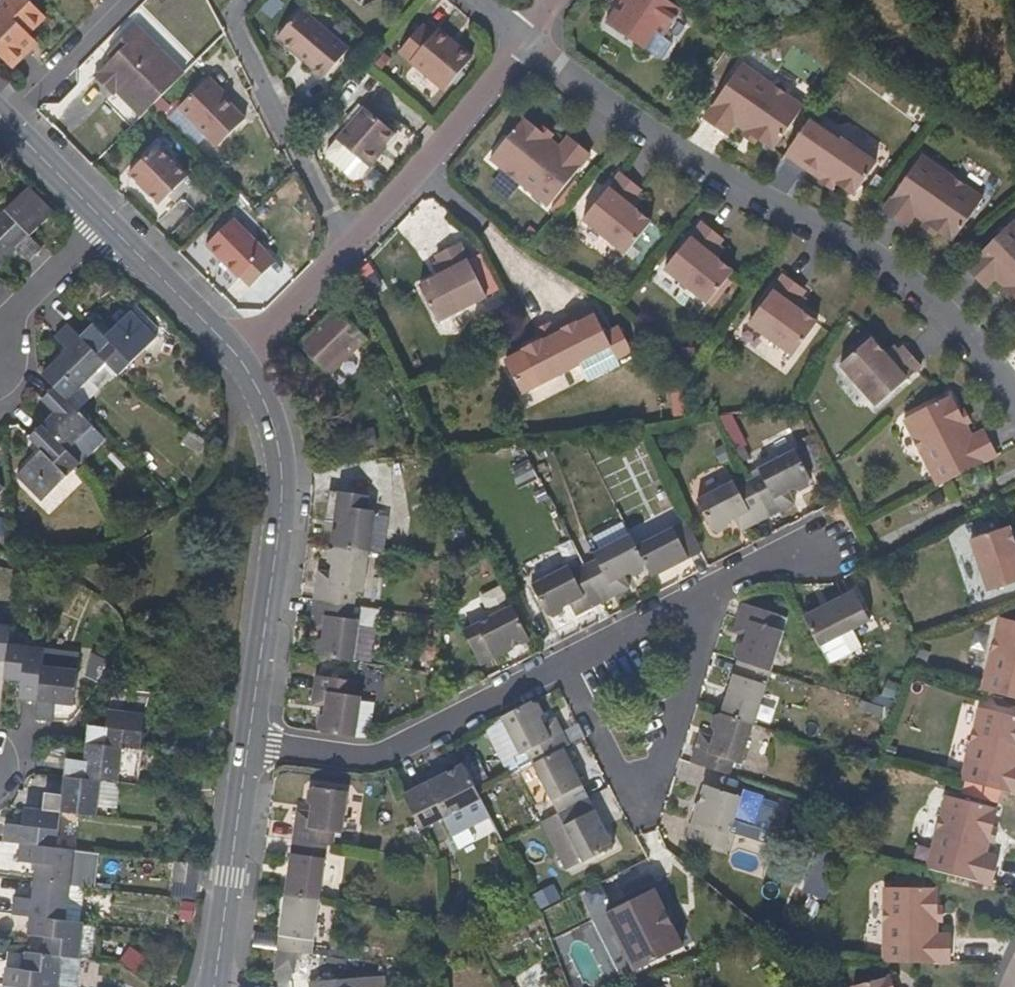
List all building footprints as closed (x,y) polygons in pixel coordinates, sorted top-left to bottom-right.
[(29,0),(7,0),(0,7),(0,57),(13,70),(32,51),(24,42),(31,35),(47,18),(29,0)] [(153,0),(148,0),(144,4),(150,10),(157,4),(153,0)] [(671,0),(628,0),(630,2),(624,11),(617,6),(608,19),(639,42),(650,27),(663,38),(684,9),(671,0)] [(628,0),(622,0),(617,6),(624,11),(630,2),(628,0)] [(301,9),(275,40),(322,80),(348,49),(301,9)] [(420,21),(395,51),(441,90),(469,57),(436,28),(432,32),(420,21)] [(142,117),(185,74),(134,24),(113,44),(121,51),(112,60),(93,78),(112,97),(117,91),(142,117)] [(40,44),(31,35),(24,42),(32,51),(40,44)] [(121,51),(113,44),(105,53),(112,60),(121,51)] [(776,151),(806,107),(741,64),(705,118),(730,135),(737,125),(747,132),(760,140),(776,151)] [(208,81),(180,109),(218,148),(246,120),(208,81)] [(359,176),(381,149),(378,147),(383,141),(392,129),(362,104),(325,150),(326,155),(352,178),(359,176)] [(523,121),(489,164),(549,214),(594,160),(568,139),(559,151),(548,142),(539,134),(523,121)] [(881,165),(860,151),(859,154),(812,123),(796,146),(789,156),(809,173),(814,163),(841,182),(861,194),(881,165)] [(553,137),(544,128),(539,134),(548,142),(553,137)] [(760,140),(747,132),(742,140),(755,148),(760,140)] [(157,144),(127,174),(159,207),(168,198),(189,178),(157,144)] [(956,244),(986,199),(924,156),(887,210),(911,227),(918,218),(929,225),(941,234),(956,244)] [(835,188),(841,182),(814,163),(809,173),(835,188)] [(642,194),(620,177),(575,232),(619,269),(654,227),(636,212),(631,208),(636,201),(642,194)] [(210,198),(189,178),(168,198),(176,205),(183,197),(196,213),(210,198)] [(29,238),(41,225),(17,201),(0,217),(0,266),(17,251),(29,262),(41,250),(29,238)] [(636,212),(642,206),(636,201),(631,208),(636,212)] [(245,220),(218,248),(243,275),(245,274),(272,248),(245,220)] [(1014,222),(966,269),(989,292),(999,283),(1008,292),(1014,299),(1014,224),(1014,222)] [(941,234),(929,225),(924,230),(937,240),(941,234)] [(723,243),(702,226),(665,273),(708,307),(733,275),(717,263),(712,259),(718,250),(723,243)] [(253,282),(279,255),(272,248),(245,274),(253,282)] [(487,306),(460,250),(434,261),(437,268),(430,272),(434,281),(419,289),(439,330),(487,306)] [(717,263),(724,254),(718,250),(712,259),(717,263)] [(802,292),(780,276),(746,324),(791,356),(815,323),(799,311),(792,306),(800,296),(802,292)] [(664,281),(658,292),(677,301),(682,290),(664,281)] [(1008,292),(1002,298),(1013,309),(1014,308),(1014,299),(1008,292)] [(799,311),(806,300),(800,296),(792,306),(799,311)] [(373,338),(338,305),(299,343),(333,378),(373,338)] [(67,402),(104,364),(80,339),(72,331),(67,326),(54,339),(67,352),(41,377),(54,389),(67,402)] [(117,377),(155,340),(142,327),(130,339),(118,327),(105,340),(92,326),(80,339),(104,364),(115,376),(117,377)] [(611,364),(591,327),(538,355),(540,358),(520,368),(539,404),(578,384),(577,382),(611,364)] [(896,393),(922,369),(904,349),(899,354),(889,362),(884,357),(870,340),(839,368),(866,397),(896,393)] [(899,354),(893,348),(884,357),(889,362),(899,354)] [(77,413),(115,376),(104,364),(67,402),(77,413)] [(65,451),(90,426),(77,413),(67,402),(54,389),(41,402),(52,414),(41,426),(65,451)] [(999,456),(986,431),(972,437),(965,425),(959,412),(949,394),(903,420),(938,487),(958,477),(999,456)] [(972,421),(965,409),(959,412),(965,425),(972,421)] [(40,502),(78,464),(65,451),(41,426),(27,439),(40,452),(15,477),(40,502)] [(78,464),(103,439),(90,426),(65,451),(78,464)] [(811,480),(795,448),(759,467),(762,474),(749,480),(769,518),(795,504),(790,492),(796,488),(801,492),(810,487),(810,481),(811,480)] [(989,478),(983,466),(965,476),(972,488),(989,478)] [(769,518),(749,480),(736,487),(733,481),(697,500),(713,529),(719,533),(729,528),(728,522),(735,519),(741,531),(769,518)] [(368,552),(374,511),(367,510),(368,497),(328,492),(325,522),(338,524),(336,531),(332,532),(330,543),(335,545),(334,548),(368,552)] [(702,551),(686,521),(637,546),(646,563),(653,576),(702,551)] [(987,593),(1014,583),(1014,544),(1009,527),(968,541),(987,593)] [(637,546),(631,533),(594,552),(597,558),(584,565),(603,602),(631,588),(624,577),(631,573),(635,576),(643,572),(646,563),(637,546)] [(363,592),(368,552),(334,548),(333,551),(329,552),(327,563),(332,567),(331,573),(318,572),(314,601),(353,606),(356,592),(363,592)] [(603,602),(584,565),(572,571),(568,566),(532,585),(548,616),(554,618),(564,613),(565,607),(570,605),(577,615),(603,602)] [(821,646),(871,620),(855,589),(818,607),(804,615),(812,630),(821,646)] [(353,662),(358,622),(351,621),(353,606),(314,601),(310,630),(323,633),(322,640),(317,642),(315,651),(319,655),(319,657),(353,662)] [(770,670),(783,631),(776,629),(781,615),(743,604),(733,632),(746,636),(744,642),(738,643),(735,654),(739,657),(738,660),(755,665),(770,670)] [(530,641),(514,610),(465,634),(481,666),(530,641)] [(1005,622),(985,693),(1014,700),(1014,625),(1005,622)] [(10,629),(0,628),(0,664),(5,664),(8,646),(10,629)] [(40,669),(43,650),(8,646),(5,664),(4,682),(21,683),(19,701),(37,704),(40,669)] [(358,719),(364,678),(357,677),(359,663),(353,662),(319,657),(315,687),(328,689),(327,696),(321,698),(320,708),(325,712),(324,715),(358,719)] [(753,723),(770,670),(755,665),(738,660),(722,713),(753,723)] [(71,707),(75,673),(40,669),(37,704),(34,721),(51,723),(54,705),(71,707)] [(899,699),(904,683),(888,679),(883,693),(899,699)] [(86,728),(85,747),(121,751),(140,753),(146,703),(109,699),(105,731),(86,728)] [(544,724),(540,718),(544,713),(539,704),(534,705),(532,703),(503,718),(521,753),(528,750),(535,763),(565,749),(570,746),(556,719),(544,724)] [(982,711),(964,782),(1014,795),(1014,719),(982,711)] [(741,761),(753,723),(722,713),(714,715),(712,725),(716,730),(713,736),(700,732),(691,761),(695,762),(730,774),(734,759),(741,761)] [(118,786),(121,751),(85,747),(82,763),(64,762),(62,780),(99,784),(118,786)] [(590,797),(565,749),(535,763),(561,813),(590,797)] [(465,830),(492,816),(465,765),(405,796),(420,826),(454,809),(465,830)] [(95,820),(99,784),(62,780),(60,798),(42,795),(41,813),(58,815),(95,820)] [(723,848),(734,815),(753,822),(761,795),(740,788),(738,794),(705,783),(688,836),(723,848)] [(340,830),(346,791),(313,787),(308,791),(306,801),(310,805),(309,810),(296,809),(292,839),(306,841),(326,844),(332,845),(334,830),(340,830)] [(615,846),(590,797),(561,813),(585,861),(615,846)] [(994,830),(997,817),(999,809),(954,799),(946,797),(936,840),(929,870),(939,872),(994,886),(1002,859),(988,855),(990,845),(994,830)] [(54,852),(58,815),(41,813),(24,811),(21,829),(5,827),(2,846),(19,847),(54,852)] [(585,861),(561,813),(546,820),(571,869),(585,861)] [(996,846),(1000,832),(994,830),(990,845),(996,846)] [(318,900),(326,844),(306,841),(292,839),(285,896),(318,900)] [(69,889),(72,854),(54,852),(19,847),(18,865),(34,866),(32,885),(69,889)] [(925,891),(925,882),(898,881),(897,890),(925,891)] [(65,923),(69,889),(32,885),(30,900),(14,899),(11,917),(28,919),(65,923)] [(654,888),(607,912),(635,969),(683,946),(654,888)] [(79,926),(82,891),(69,889),(65,923),(79,926)] [(938,908),(938,891),(925,891),(897,890),(886,890),(885,964),(953,965),(953,936),(939,935),(938,923),(938,908)] [(311,955),(318,900),(285,896),(278,951),(298,953),(311,955)] [(78,961),(81,926),(79,926),(65,923),(28,919),(26,938),(44,939),(42,957),(60,959),(78,961)] [(92,963),(96,928),(81,926),(78,961),(92,963)] [(295,973),(298,953),(278,951),(275,971),(291,973),(295,973)] [(60,959),(42,957),(24,955),(22,972),(5,970),(3,986),(4,986),(56,986),(60,959)] [(384,976),(309,982),(309,986),(385,986),(384,976)] [(890,978),(857,986),(893,986),(890,978)]
